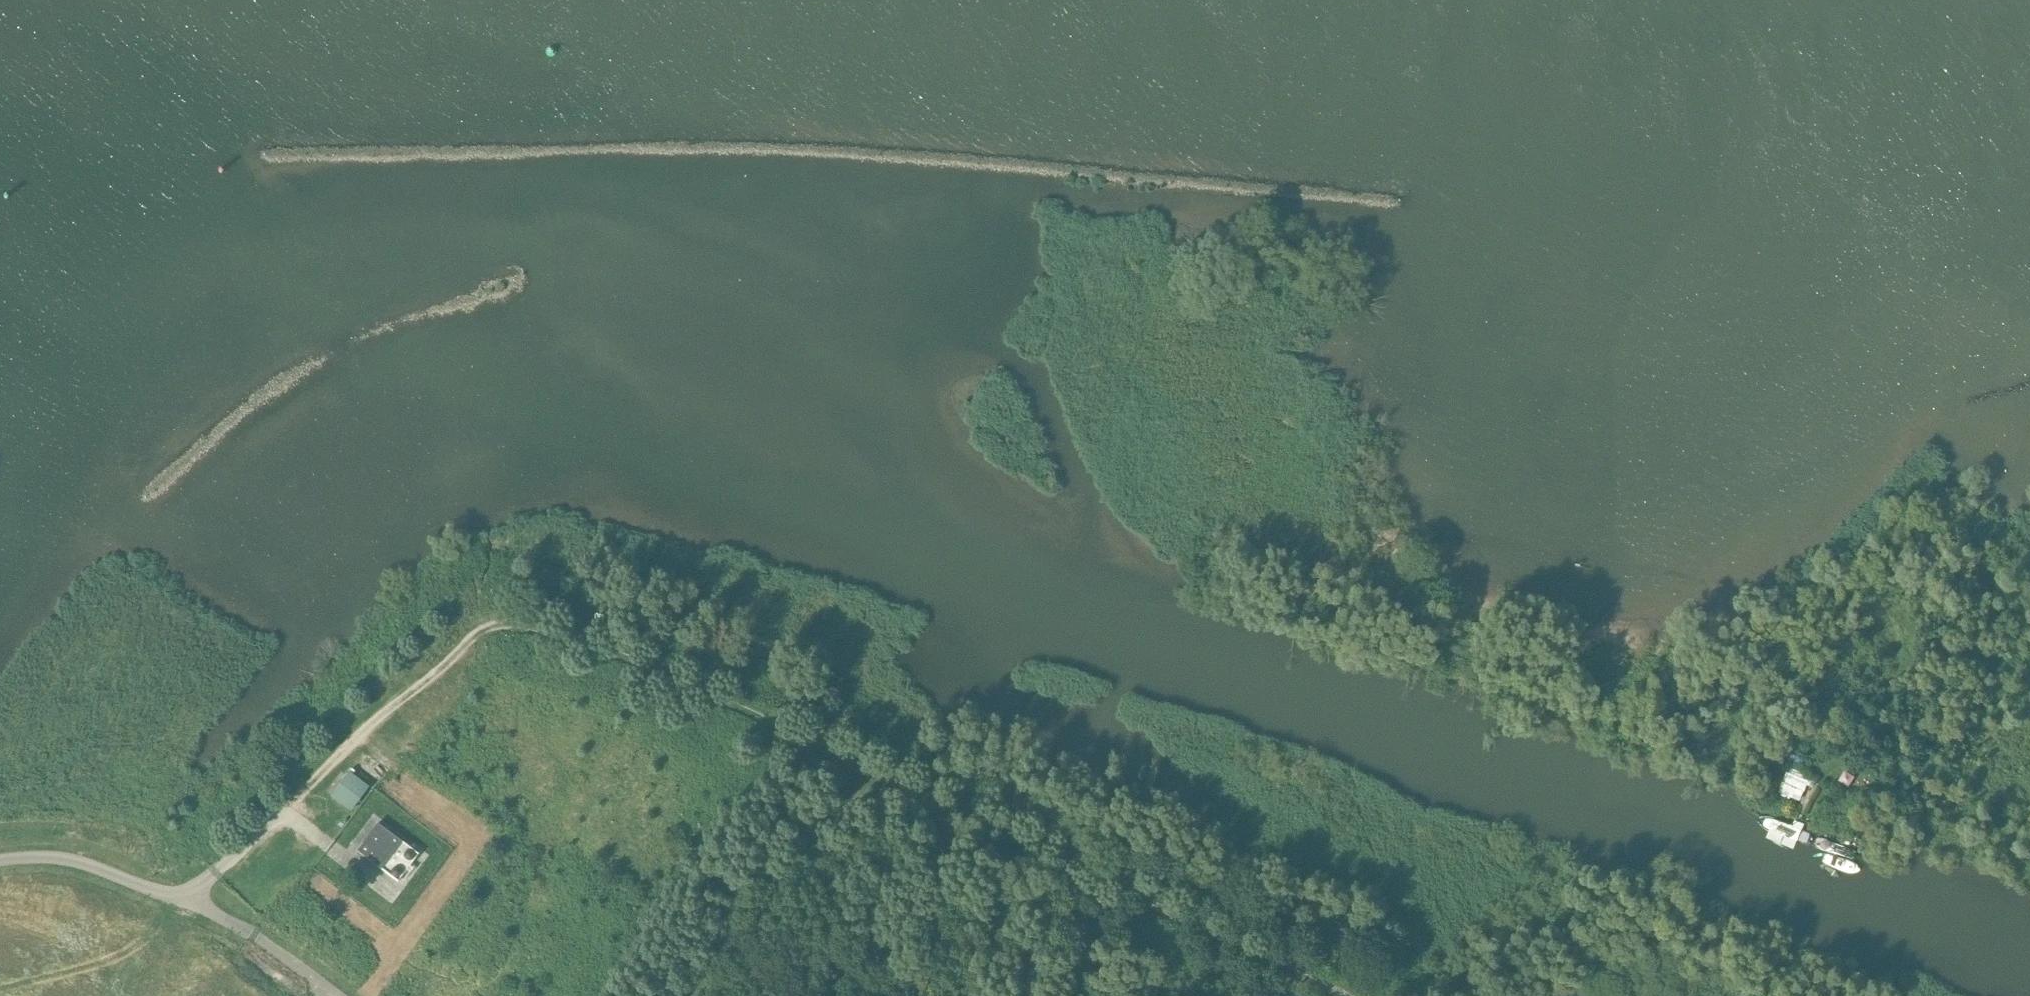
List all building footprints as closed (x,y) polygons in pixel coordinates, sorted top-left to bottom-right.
[(1790,768),(1778,798),(1801,807),(1809,787),(1815,790),(1819,780),(1790,768)] [(369,786),(349,771),(331,796),(351,811),(369,786)] [(398,882),(419,855),(379,823),(357,851),(398,882)]
